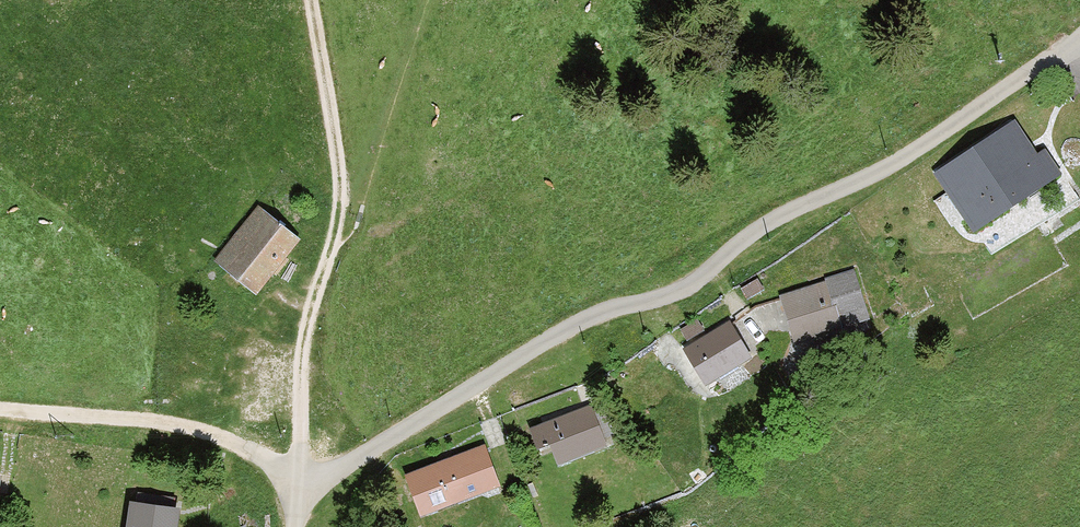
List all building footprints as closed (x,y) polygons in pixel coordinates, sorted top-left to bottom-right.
[(932,175),(970,235),(1060,178),(1022,118),(932,175)] [(251,300),(300,240),(256,204),(207,264),(251,300)] [(871,324),(854,273),(780,297),(797,348),(871,324)] [(687,338),(707,331),(702,317),(682,325),(687,338)] [(681,349),(704,388),(750,361),(727,322),(681,349)] [(556,467),(606,445),(588,405),(538,427),(556,467)] [(404,475),(420,517),(500,487),(485,445),(404,475)] [(128,501),(126,526),(179,526),(181,506),(128,501)]
